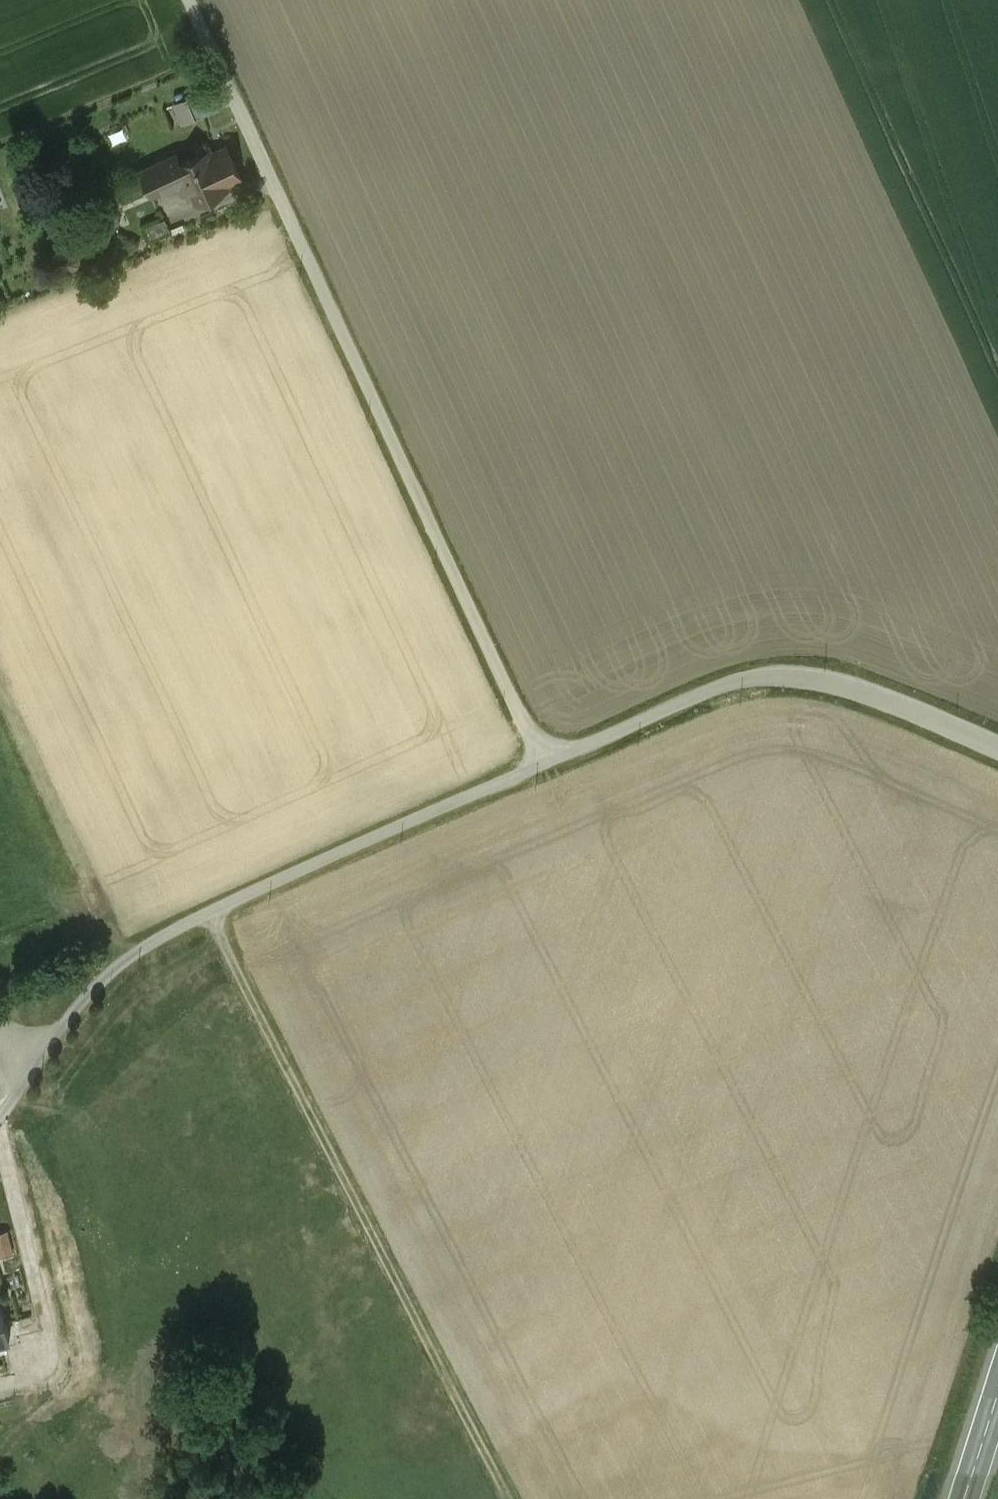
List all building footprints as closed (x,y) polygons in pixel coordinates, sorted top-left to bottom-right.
[(176,124),(204,114),(197,94),(169,104),(176,124)] [(211,146),(181,160),(177,151),(143,167),(154,190),(181,178),(185,187),(191,184),(197,198),(228,184),(227,180),(241,174),(227,143),(212,150),(211,146)] [(120,220),(106,189),(91,196),(105,227),(120,220)] [(154,237),(176,226),(169,213),(147,224),(154,237)] [(2,1254),(17,1253),(15,1228),(0,1229),(2,1254)] [(0,1301),(0,1340),(10,1338),(1,1301),(0,1301)]
